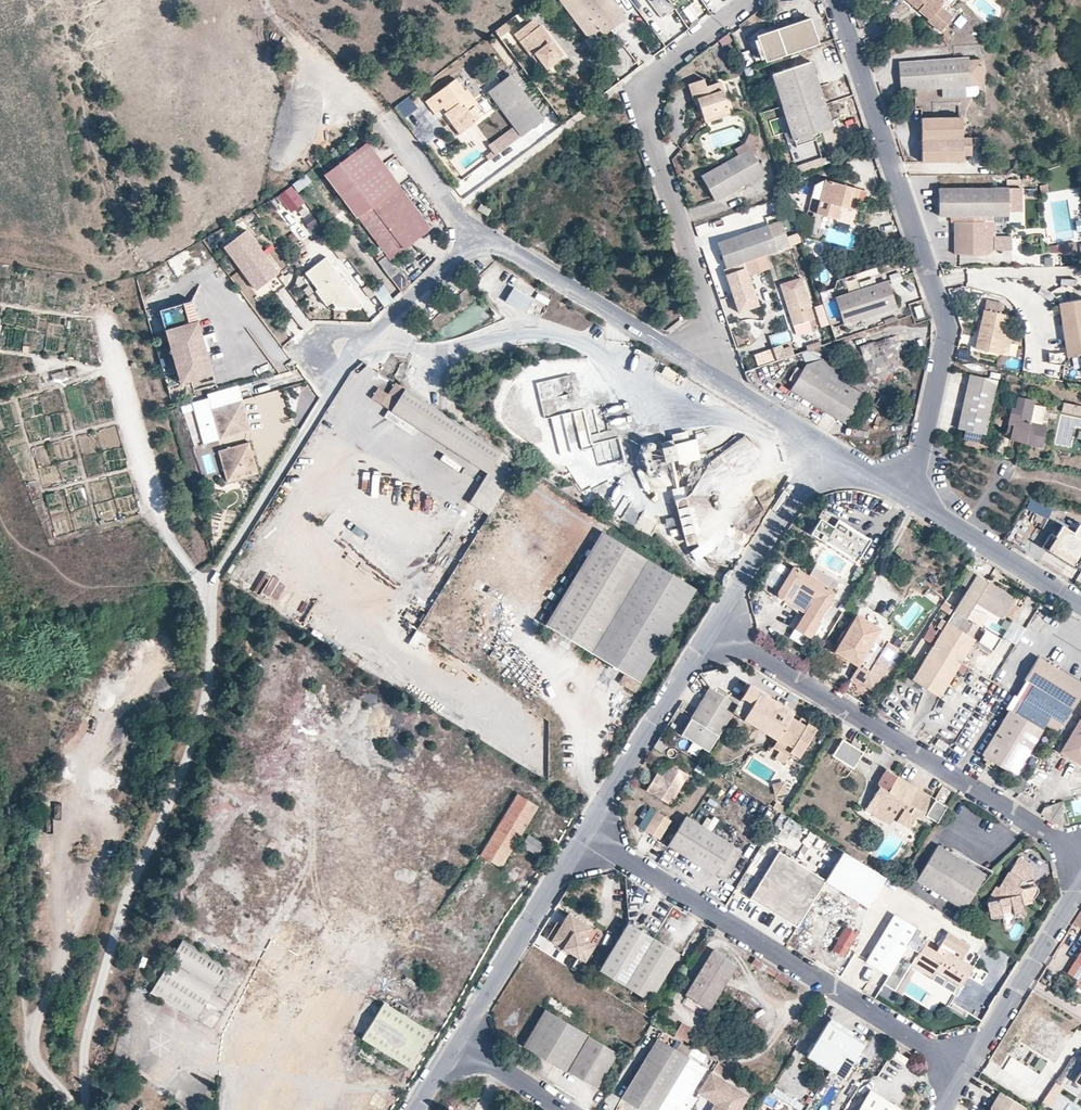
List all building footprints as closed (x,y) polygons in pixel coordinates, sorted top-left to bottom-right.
[(627,16),(615,0),(564,0),(591,37),(597,32),(593,27),(598,23),(602,28),(606,32),(627,16)] [(912,6),(923,14),(921,17),(935,30),(946,16),(935,7),(940,2),(938,0),(917,0),(912,6)] [(940,2),(935,7),(946,16),(953,9),(947,4),(950,0),(938,0),(940,2)] [(536,22),(516,36),(533,59),(535,57),(547,75),(564,63),(552,45),(554,44),(541,26),(539,27),(536,22)] [(821,48),(812,22),(750,42),(758,66),(767,63),(768,66),(821,48)] [(598,23),(593,27),(597,32),(602,28),(598,23)] [(500,39),(512,32),(507,24),(495,31),(500,39)] [(610,38),(606,32),(602,28),(597,32),(591,37),(588,39),(595,49),(610,38)] [(985,86),(983,60),(970,61),(969,58),(900,64),(902,95),(942,92),(943,101),(979,99),(978,87),(985,86)] [(796,145),(834,133),(812,66),(774,78),(796,145)] [(520,134),(544,117),(511,73),(488,90),(520,134)] [(433,112),(452,98),(456,102),(446,110),(451,116),(453,117),(455,115),(465,128),(477,119),(475,116),(480,112),(473,103),(477,101),(466,86),(463,88),(455,76),(425,100),(433,112)] [(728,110),(720,85),(706,89),(703,81),(687,86),(694,106),(698,105),(702,118),(728,110)] [(408,97),(394,108),(404,120),(418,109),(408,97)] [(446,110),(442,114),(457,134),(465,128),(455,115),(453,117),(451,116),(446,110)] [(702,118),(705,128),(731,119),(728,110),(702,118)] [(965,121),(922,122),(923,164),(966,163),(966,158),(973,158),(973,140),(965,140),(965,121)] [(512,128),(486,148),(494,158),(520,139),(512,128)] [(392,260),(432,231),(369,147),(329,176),(392,260)] [(703,179),(715,202),(764,177),(752,154),(703,179)] [(293,178),(304,164),(298,159),(287,174),(293,178)] [(291,215),(305,205),(297,194),(311,183),(305,176),(277,197),(291,215)] [(838,222),(841,211),(842,209),(854,212),(860,192),(825,183),(816,217),(838,222)] [(1024,224),(1024,190),(939,191),(940,219),(957,219),(957,257),(985,257),(985,236),(998,236),(998,219),(1011,219),(1011,224),(1024,224)] [(480,202),(476,208),(487,214),(490,209),(480,202)] [(311,214),(303,220),(310,231),(319,226),(311,214)] [(717,244),(726,270),(778,253),(769,226),(717,244)] [(786,234),(791,246),(799,242),(794,231),(786,234)] [(247,234),(225,250),(257,293),(278,277),(247,234)] [(1079,252),(1077,241),(1060,243),(1061,252),(1079,252)] [(363,307),(326,260),(305,276),(318,292),(316,294),(327,309),(329,307),(333,312),(355,313),(363,307)] [(899,272),(888,276),(891,285),(902,281),(899,272)] [(834,293),(844,322),(895,305),(885,277),(834,293)] [(804,284),(783,291),(794,323),(815,316),(804,284)] [(384,308),(393,302),(382,286),(372,292),(384,308)] [(526,314),(533,300),(513,289),(505,303),(526,314)] [(537,293),(530,308),(542,313),(549,298),(537,293)] [(204,333),(194,302),(167,310),(178,347),(188,383),(216,375),(207,344),(203,345),(199,334),(204,333)] [(918,319),(924,317),(920,304),(913,306),(918,319)] [(1007,313),(986,307),(976,347),(997,352),(1004,326),(1007,313)] [(1058,311),(1067,363),(1080,361),(1080,307),(1058,311)] [(178,347),(167,310),(162,311),(173,349),(178,347)] [(997,352),(1008,354),(1015,328),(1004,326),(997,352)] [(789,332),(770,335),(771,345),(791,343),(789,332)] [(790,345),(773,351),(777,363),(795,357),(790,345)] [(188,383),(178,347),(173,349),(183,385),(188,383)] [(1050,366),(1065,364),(1063,353),(1049,355),(1050,366)] [(848,424),(870,388),(814,355),(793,390),(848,424)] [(997,380),(970,373),(958,427),(984,433),(997,380)] [(572,392),(569,377),(536,384),(543,416),(565,412),(562,395),(572,392)] [(372,401),(394,414),(408,391),(395,383),(388,398),(378,392),(372,401)] [(408,391),(394,414),(491,473),(497,464),(515,474),(522,462),(408,391)] [(1042,446),(1046,428),(1028,424),(1033,401),(1018,397),(1015,409),(1011,408),(1007,424),(1015,426),(1013,435),(1012,440),(1042,446)] [(251,432),(243,403),(213,411),(221,440),(251,432)] [(586,411),(552,415),(557,452),(590,449),(586,411)] [(1005,433),(1013,435),(1015,426),(1007,424),(1005,433)] [(597,464),(622,459),(618,438),(613,439),(611,431),(591,435),(593,442),(597,464)] [(965,434),(963,441),(980,445),(981,438),(965,434)] [(258,474),(251,444),(221,452),(228,481),(258,474)] [(666,463),(677,460),(674,446),(663,449),(666,463)] [(710,457),(713,465),(731,457),(729,450),(710,457)] [(430,459),(427,465),(439,470),(442,464),(430,459)] [(474,502),(493,512),(515,474),(497,464),(491,473),(474,502)] [(687,498),(676,500),(687,545),(698,543),(687,498)] [(1029,502),(1025,514),(1051,521),(1054,509),(1029,502)] [(623,521),(634,526),(641,512),(630,507),(623,521)] [(826,511),(812,535),(858,562),(872,539),(826,511)] [(1069,517),(1049,548),(1076,565),(1080,557),(1080,525),(1069,517)] [(641,684),(697,593),(601,534),(545,626),(641,684)] [(1049,548),(1047,553),(1073,570),(1076,565),(1049,548)] [(684,558),(688,568),(702,563),(698,553),(684,558)] [(835,576),(816,565),(810,576),(828,587),(835,576)] [(834,594),(832,590),(828,587),(810,576),(794,567),(778,591),(779,596),(805,613),(796,628),(812,637),(822,623),(820,621),(832,600),(834,594)] [(1015,597),(989,581),(976,573),(969,584),(954,608),(967,616),(979,598),(1004,613),(1015,597)] [(881,629),(858,615),(836,650),(859,665),(881,629)] [(912,679),(939,695),(975,638),(948,621),(912,679)] [(1010,622),(1003,641),(1017,646),(1025,627),(1010,622)] [(929,628),(923,640),(933,645),(939,632),(929,628)] [(872,690),(898,647),(886,640),(868,671),(859,665),(851,678),(872,690)] [(1063,660),(1055,656),(1055,657),(1044,651),(1042,655),(1070,673),(1073,668),(1062,662),(1063,660)] [(1027,676),(1030,678),(1071,703),(1074,705),(1080,694),(1080,680),(1070,673),(1042,655),(1040,654),(1027,676)] [(1071,703),(1030,678),(1019,696),(1030,703),(1071,703)] [(791,716),(793,712),(750,686),(740,703),(735,713),(778,739),(773,746),(780,750),(788,754),(790,751),(800,756),(817,728),(808,722),(806,725),(791,716)] [(740,703),(713,687),(683,734),(710,750),(735,713),(740,703)] [(504,693),(495,702),(503,710),(512,701),(504,693)] [(1030,703),(1019,696),(981,757),(993,764),(995,762),(1015,774),(1046,725),(1057,732),(1063,723),(1030,703)] [(1074,705),(1071,703),(1030,703),(1063,723),(1074,705)] [(1080,761),(1080,759),(1080,725),(1077,723),(1061,750),(1080,761)] [(505,754),(508,748),(495,740),(491,746),(505,754)] [(945,751),(949,745),(940,740),(936,745),(945,751)] [(864,755),(843,742),(832,759),(854,772),(864,755)] [(800,756),(790,751),(788,754),(780,750),(777,757),(793,767),(800,756)] [(690,774),(673,764),(661,782),(654,778),(648,787),(671,801),(690,774)] [(900,780),(886,772),(876,787),(882,790),(890,795),(900,780)] [(900,780),(890,795),(882,790),(868,814),(877,819),(881,813),(896,823),(911,832),(918,820),(914,818),(917,812),(926,818),(936,802),(900,780)] [(788,795),(785,782),(773,785),(775,797),(788,795)] [(1030,806),(1034,800),(1021,792),(1017,798),(1030,806)] [(481,853),(502,865),(538,805),(519,793),(481,853)] [(786,808),(776,802),(773,808),(782,814),(786,808)] [(938,825),(947,809),(936,802),(926,818),(938,825)] [(661,812),(654,807),(643,826),(649,830),(650,830),(661,812)] [(1043,807),(1040,812),(1052,819),(1057,807),(1043,807)] [(661,811),(661,812),(650,830),(664,838),(676,820),(661,811)] [(896,823),(881,813),(877,819),(893,829),(896,823)] [(706,817),(703,827),(715,830),(717,821),(706,817)] [(725,881),(742,853),(688,819),(670,847),(725,881)] [(796,840),(803,831),(789,819),(781,828),(796,840)] [(529,836),(524,844),(538,852),(543,844),(529,836)] [(963,912),(984,877),(938,849),(916,884),(963,912)] [(828,881),(782,851),(752,898),(799,928),(828,882),(828,881)] [(888,880),(845,854),(828,881),(828,882),(870,908),(888,880)] [(1035,880),(1031,865),(1019,857),(1010,872),(1015,875),(1011,881),(1006,878),(999,889),(1008,894),(1005,898),(999,900),(999,901),(996,902),(990,912),(991,917),(1002,914),(1001,912),(1013,909),(1014,911),(1024,909),(1023,905),(1033,903),(1032,900),(1035,899),(1039,893),(1034,886),(1030,887),(1029,882),(1032,881),(1035,880)] [(1002,914),(991,917),(992,919),(1002,916),(1003,920),(1015,917),(1014,913),(1025,911),(1024,909),(1014,911),(1013,909),(1001,912),(1002,914)] [(587,938),(594,927),(571,913),(563,924),(554,940),(580,957),(590,941),(587,938)] [(917,929),(893,915),(864,962),(886,976),(917,929)] [(554,940),(563,924),(559,921),(549,938),(554,940)] [(208,923),(204,930),(212,934),(216,927),(208,923)] [(653,999),(680,955),(631,925),(604,969),(653,999)] [(856,932),(845,925),(831,947),(842,955),(856,932)] [(587,961),(604,933),(594,927),(587,938),(590,941),(580,957),(587,961)] [(944,954),(941,957),(923,947),(912,966),(936,982),(937,979),(940,974),(960,986),(970,969),(959,962),(968,947),(947,933),(937,949),(944,954)] [(227,966),(183,940),(152,989),(196,1016),(227,966)] [(686,992),(709,1006),(737,962),(714,947),(686,992)] [(897,994),(915,956),(905,951),(886,989),(897,994)] [(1068,973),(1078,980),(1080,981),(1080,952),(1068,973)] [(971,978),(979,982),(985,972),(976,968),(971,978)] [(940,974),(937,979),(958,991),(960,986),(940,974)] [(213,994),(200,1022),(213,1028),(227,1001),(213,994)] [(408,1064),(430,1030),(390,1005),(369,1040),(408,1064)] [(586,1035),(587,1034),(546,1009),(525,1044),(567,1069),(568,1067),(597,1086),(617,1054),(586,1035)] [(673,1031),(687,1039),(693,1027),(679,1020),(673,1031)] [(865,1043),(830,1022),(809,1057),(832,1071),(843,1078),(851,1065),(865,1043)] [(687,1054),(692,1047),(681,1040),(676,1047),(660,1037),(658,1040),(623,1096),(646,1109),(688,1109),(697,1096),(691,1092),(707,1066),(687,1054)] [(1037,1055),(1032,1065),(1040,1069),(1045,1059),(1037,1055)] [(1031,1088),(1039,1075),(1010,1057),(1003,1069),(1031,1088)] [(827,1079),(846,1091),(859,1069),(851,1065),(843,1078),(832,1071),(827,1079)] [(710,1070),(701,1086),(723,1100),(717,1109),(737,1109),(748,1092),(710,1070)] [(701,1086),(698,1090),(715,1100),(709,1109),(717,1109),(723,1100),(701,1086)] [(868,1088),(855,1109),(903,1109),(868,1088)] [(1024,1106),(1001,1092),(990,1109),(1022,1109),(1024,1106)]
